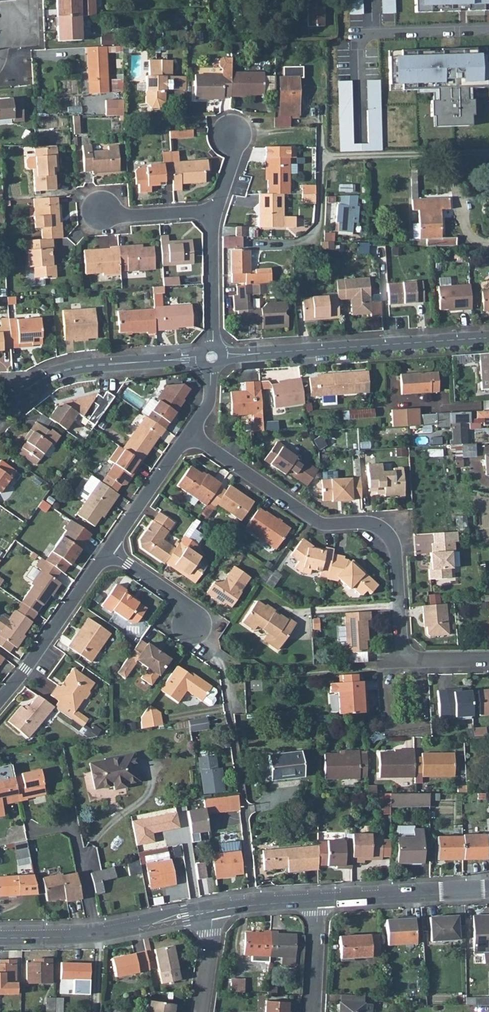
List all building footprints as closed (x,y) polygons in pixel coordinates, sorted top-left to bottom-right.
[(58,17),(79,16),(79,0),(56,0),(56,8),(57,8),(58,17)] [(79,16),(94,15),(94,0),(79,0),(79,16)] [(324,26),(324,0),(308,0),(308,27),(324,26)] [(349,15),(363,15),(363,0),(348,0),(349,15)] [(395,0),(381,0),(381,14),(396,14),(395,0)] [(415,11),(488,10),(488,0),(415,0),(415,11)] [(58,26),(57,26),(57,41),(80,40),(79,16),(58,17),(58,26)] [(194,33),(195,41),(208,40),(208,32),(194,33)] [(101,45),(114,44),(114,36),(107,36),(100,36),(101,45)] [(286,50),(285,42),(275,42),(275,50),(279,50),(286,50)] [(88,81),(89,94),(97,93),(107,93),(105,52),(105,48),(87,48),(87,53),(88,81)] [(486,49),(389,51),(390,90),(417,90),(417,94),(434,94),(434,100),(431,100),(431,117),(434,117),(434,126),(471,125),(471,114),(473,114),(473,100),(471,100),(471,89),(487,88),(486,49)] [(230,96),(230,72),(230,58),(222,58),(218,61),(218,66),(222,69),(222,75),(194,75),(194,99),(223,99),(223,96),(230,96)] [(164,85),(167,85),(171,81),(172,76),(172,65),(167,65),(167,60),(166,60),(149,60),(148,76),(145,76),(145,103),(151,108),(159,108),(165,102),(165,94),(162,90),(162,88),(164,85)] [(274,107),(274,116),(274,127),(290,127),(290,118),(297,118),(297,114),(297,78),(301,78),(301,67),(281,67),(281,78),(279,78),(279,107),(274,107)] [(264,72),(230,72),(230,96),(247,96),(247,95),(264,95),(264,72)] [(275,75),(264,75),(264,92),(274,92),(275,75)] [(162,90),(165,94),(165,90),(186,90),(186,77),(172,76),(171,81),(167,85),(164,85),(162,88),(162,90)] [(122,92),(122,79),(110,80),(111,92),(122,92)] [(353,80),(338,81),(339,152),(348,152),(367,152),(371,152),(383,151),(381,79),(366,80),(367,143),(354,143),(353,80)] [(301,106),(309,106),(309,95),(301,95),(301,106)] [(12,119),(12,121),(23,120),(21,100),(11,101),(11,99),(0,100),(0,120),(12,119)] [(105,101),(105,116),(122,115),(122,100),(105,101)] [(169,131),(169,138),(192,137),(191,130),(169,131)] [(91,171),(92,174),(119,171),(117,145),(107,146),(108,150),(91,152),(90,145),(81,145),(83,172),(91,171)] [(283,194),(289,194),(289,158),(295,158),(295,147),(265,147),(265,166),(267,166),(267,180),(268,194),(283,194)] [(32,169),(34,191),(55,190),(54,172),(54,168),(57,168),(56,148),(34,149),(34,156),(28,157),(25,160),(26,166),(28,169),(32,169)] [(171,165),(179,164),(179,162),(178,152),(170,152),(171,163),(171,165)] [(463,159),(449,159),(449,176),(463,176),(463,159)] [(172,179),(173,191),(181,190),(180,184),(205,182),(204,171),(208,171),(207,160),(179,162),(179,164),(171,165),(172,179)] [(164,182),(164,180),(172,179),(171,165),(171,163),(149,165),(149,168),(137,168),(134,171),(135,185),(138,184),(139,193),(151,192),(150,186),(158,186),(158,183),(164,182)] [(302,194),(315,194),(315,186),(302,186),(302,194)] [(295,217),(283,217),(283,194),(268,194),(259,194),(259,203),(261,203),(261,216),(259,216),(258,216),(259,227),(295,228),(295,217)] [(315,194),(302,194),(302,204),(315,204),(315,194)] [(356,206),(357,195),(341,196),(340,205),(337,204),(336,222),(339,222),(338,231),(351,232),(352,224),(353,213),(357,214),(358,206),(356,206)] [(56,219),(58,219),(57,197),(33,199),(33,207),(38,207),(38,216),(34,216),(33,216),(34,228),(40,228),(41,239),(52,239),(62,238),(61,222),(58,223),(56,223),(56,219)] [(418,210),(419,224),(419,239),(426,238),(427,246),(456,245),(456,237),(441,238),(440,209),(449,209),(449,198),(417,199),(412,200),(412,211),(418,210)] [(236,237),(242,237),(245,237),(245,227),(236,227),(236,237)] [(168,236),(160,237),(162,265),(193,263),(192,240),(168,242),(168,236)] [(236,237),(222,237),(222,248),(241,248),(242,237),(236,237)] [(50,249),(52,249),(52,239),(41,239),(24,241),(24,251),(27,251),(28,267),(33,267),(34,277),(43,277),(43,278),(55,277),(54,265),(51,265),(50,249)] [(333,250),(333,242),(321,243),(321,251),(333,250)] [(367,253),(369,253),(368,244),(357,243),(357,253),(367,253)] [(127,265),(127,271),(154,269),(153,247),(142,248),(135,249),(135,246),(118,247),(119,265),(127,265)] [(119,265),(118,247),(109,247),(109,249),(102,249),(102,252),(98,252),(97,250),(83,251),(84,274),(102,272),(102,275),(120,274),(119,271),(119,265)] [(249,274),(249,272),(249,250),(231,250),(231,282),(245,282),(245,285),(265,284),(271,283),(270,269),(255,270),(255,271),(255,274),(249,274)] [(167,278),(168,286),(178,285),(178,277),(167,278)] [(368,278),(336,280),(337,297),(337,300),(350,299),(354,299),(354,301),(351,305),(351,315),(371,314),(371,316),(382,316),(381,301),(370,302),(368,278)] [(387,284),(389,305),(423,302),(422,281),(387,284)] [(245,285),(236,286),(237,295),(233,296),(234,311),(237,311),(238,323),(242,327),(256,326),(261,325),(261,329),(288,327),(287,316),(284,314),(284,312),(287,309),(286,302),(266,303),(261,308),(251,309),(249,307),(248,295),(266,294),(265,284),(245,285)] [(472,309),(470,284),(438,286),(440,309),(448,309),(455,308),(455,310),(472,309)] [(327,298),(327,296),(302,298),(304,321),(314,320),(313,318),(328,317),(328,319),(339,318),(337,300),(337,297),(327,298)] [(153,309),(155,331),(164,330),(163,328),(177,327),(192,326),(191,304),(153,307),(153,309)] [(62,310),(64,340),(97,338),(94,308),(62,310)] [(146,332),(146,334),(155,333),(155,331),(153,309),(117,312),(119,333),(131,332),(131,333),(146,332)] [(8,326),(10,348),(17,347),(17,343),(31,342),(31,345),(32,345),(42,344),(40,318),(16,320),(16,318),(8,319),(8,326)] [(2,349),(10,348),(8,326),(0,327),(0,328),(0,332),(0,351),(2,351),(2,349)] [(478,354),(481,390),(488,389),(488,353),(478,354)] [(464,355),(451,356),(451,363),(464,362),(464,355)] [(317,378),(309,378),(310,397),(369,393),(367,373),(354,374),(354,372),(333,374),(333,376),(317,378)] [(439,392),(437,372),(400,374),(401,395),(439,392)] [(292,380),(292,382),(279,384),(271,385),(271,388),(274,408),(304,403),(300,378),(292,380)] [(250,425),(251,432),(263,431),(262,423),(260,389),(259,381),(244,382),(244,386),(245,391),(240,391),(230,392),(232,416),(252,414),(253,425),(250,425)] [(141,413),(145,416),(164,429),(184,400),(183,399),(190,389),(183,384),(166,385),(164,387),(167,389),(157,402),(151,398),(141,413)] [(128,389),(123,398),(139,407),(144,398),(128,389)] [(51,420),(64,430),(76,413),(94,425),(113,397),(106,391),(101,397),(95,394),(64,402),(59,408),(56,406),(48,418),(51,420)] [(323,404),(337,403),(337,395),(322,396),(323,404)] [(374,417),(373,409),(348,411),(348,419),(374,417)] [(419,415),(419,409),(391,410),(392,427),(436,425),(436,427),(449,427),(449,424),(449,413),(436,413),(436,414),(436,419),(431,419),(431,414),(419,415)] [(470,412),(449,413),(449,424),(452,424),(459,424),(466,423),(470,423),(470,412)] [(41,414),(36,422),(45,429),(51,420),(48,418),(41,414)] [(159,436),(164,429),(145,416),(123,449),(140,461),(151,446),(150,445),(157,435),(159,436)] [(25,442),(18,453),(35,465),(48,446),(51,448),(58,438),(45,429),(36,422),(30,430),(32,432),(25,442)] [(262,423),(263,431),(278,430),(277,422),(262,423)] [(466,423),(459,424),(452,424),(452,440),(465,440),(467,440),(466,423)] [(25,442),(32,432),(30,430),(23,440),(25,442)] [(304,461),(276,442),(263,460),(272,466),(273,465),(285,473),(285,472),(293,478),(306,487),(316,472),(303,463),(304,461)] [(456,452),(456,457),(462,457),(461,444),(450,445),(451,453),(456,452)] [(466,444),(461,444),(462,457),(476,456),(475,444),(466,444)] [(101,482),(115,492),(120,485),(126,485),(141,462),(140,461),(123,449),(118,446),(108,460),(114,464),(106,475),(101,482)] [(15,471),(0,460),(0,492),(15,471)] [(317,470),(304,461),(303,463),(316,472),(317,470)] [(404,495),(402,468),(393,469),(393,471),(382,472),(381,464),(366,465),(368,488),(384,487),(384,494),(394,493),(394,496),(404,495)] [(272,466),(284,475),(285,473),(273,465),(272,466)] [(190,466),(177,486),(205,506),(207,503),(219,486),(221,483),(207,474),(206,475),(204,478),(201,476),(202,474),(190,466)] [(2,491),(7,495),(23,476),(18,471),(2,491)] [(322,480),(337,479),(337,472),(322,473),(322,480)] [(76,514),(94,526),(101,516),(103,512),(104,513),(105,513),(106,513),(107,512),(119,495),(115,492),(101,482),(91,476),(79,493),(80,496),(86,500),(76,514)] [(321,480),(322,501),(332,500),(332,501),(352,500),(352,499),(361,499),(360,478),(337,479),(322,480),(321,480)] [(214,508),(216,504),(240,521),(253,502),(246,497),(245,498),(241,496),(242,494),(229,485),(226,491),(219,486),(207,503),(214,508)] [(214,508),(207,503),(205,506),(200,514),(206,518),(214,508)] [(258,508),(245,528),(276,549),(290,529),(265,512),(265,513),(258,508)] [(152,521),(154,522),(160,513),(158,512),(152,521)] [(140,548),(164,564),(165,562),(172,552),(174,548),(162,540),(174,523),(160,513),(154,522),(152,521),(139,540),(140,548)] [(457,516),(457,532),(467,531),(466,516),(457,516)] [(60,571),(63,573),(69,564),(70,565),(86,542),(85,541),(90,533),(72,521),(45,561),(60,571)] [(197,524),(193,522),(189,527),(196,532),(200,527),(197,524)] [(189,527),(183,535),(195,543),(201,535),(196,532),(189,527)] [(431,533),(432,543),(454,542),(458,542),(457,532),(431,533)] [(174,548),(172,552),(179,557),(174,565),(187,575),(186,577),(195,583),(207,565),(199,559),(200,557),(191,551),(196,544),(195,543),(183,535),(178,543),(174,548)] [(307,548),(311,549),(312,546),(314,546),(301,538),(300,540),(307,545),(307,548)] [(328,573),(329,566),(333,549),(325,548),(325,549),(314,546),(312,546),(311,549),(307,548),(307,545),(300,540),(289,555),(297,561),(302,564),(301,567),(311,569),(328,573)] [(233,545),(241,551),(244,546),(236,541),(233,545)] [(454,542),(432,543),(433,553),(430,553),(431,563),(431,569),(429,569),(429,579),(451,578),(450,568),(452,568),(451,552),(455,552),(454,542)] [(455,552),(451,552),(452,568),(459,568),(458,551),(455,552)] [(165,562),(186,577),(187,575),(174,565),(179,557),(172,552),(165,562)] [(38,556),(33,553),(30,557),(35,561),(38,556)] [(330,566),(341,568),(343,559),(344,556),(332,554),(330,566)] [(32,585),(21,602),(36,613),(41,605),(42,605),(50,594),(52,591),(54,592),(60,583),(55,579),(60,571),(45,561),(41,558),(35,566),(40,570),(30,584),(32,585)] [(350,562),(348,560),(343,559),(341,568),(330,566),(329,566),(328,573),(326,579),(337,581),(338,580),(349,589),(351,587),(359,595),(362,595),(366,591),(369,594),(378,585),(365,573),(363,574),(350,562)] [(350,562),(363,574),(365,573),(365,572),(352,560),(350,562)] [(301,573),(310,575),(311,569),(301,567),(302,564),(297,561),(293,567),(301,573)] [(216,583),(214,581),(206,593),(220,603),(221,601),(230,607),(241,592),(240,592),(250,577),(234,566),(223,581),(216,583)] [(265,580),(269,574),(268,573),(265,571),(261,577),(265,580)] [(116,585),(101,606),(111,613),(112,611),(131,624),(136,622),(146,608),(138,603),(132,598),(133,597),(125,591),(126,590),(118,584),(116,585)] [(268,633),(263,640),(277,650),(295,624),(288,619),(287,620),(280,615),(279,616),(273,612),(275,611),(266,604),(265,606),(257,601),(242,622),(254,630),(257,625),(268,633)] [(15,610),(30,620),(36,613),(21,602),(15,610)] [(449,635),(446,604),(422,606),(424,623),(426,622),(427,627),(427,634),(430,636),(449,635)] [(8,652),(13,646),(15,648),(22,639),(20,638),(22,634),(31,621),(30,620),(15,610),(9,617),(4,614),(1,615),(0,615),(0,647),(8,652)] [(370,620),(370,612),(344,613),(346,653),(366,652),(366,641),(366,636),(368,636),(367,620),(370,620)] [(87,618),(68,647),(89,662),(109,634),(87,618)] [(135,662),(136,660),(147,668),(141,678),(151,685),(169,659),(147,644),(146,645),(140,640),(127,657),(135,662)] [(366,652),(346,653),(347,663),(367,662),(366,652)] [(211,687),(212,686),(196,676),(195,678),(190,674),(177,665),(160,690),(178,703),(186,691),(201,701),(202,700),(211,687)] [(72,668),(63,683),(65,684),(62,688),(60,687),(57,685),(50,695),(58,701),(54,707),(83,727),(88,719),(75,710),(83,699),(86,698),(89,693),(89,691),(94,683),(72,668)] [(337,692),(338,714),(367,713),(367,702),(365,702),(363,702),(362,689),(362,681),(359,681),(357,681),(356,674),(342,675),(342,682),(339,682),(329,683),(330,692),(337,692)] [(211,687),(202,700),(209,705),(211,705),(214,700),(214,698),(212,697),(216,692),(215,690),(211,687)] [(447,710),(447,718),(472,716),(470,691),(461,692),(453,692),(453,690),(445,690),(446,693),(437,693),(438,711),(447,710)] [(478,691),(480,715),(488,715),(488,690),(478,691)] [(37,695),(25,710),(20,706),(7,721),(20,732),(26,725),(33,731),(54,707),(37,695)] [(160,713),(149,705),(141,717),(141,728),(162,725),(160,713)] [(439,718),(447,718),(447,710),(438,711),(439,718)] [(330,725),(329,715),(316,715),(317,725),(330,725)] [(206,717),(188,720),(190,731),(208,728),(206,717)] [(20,732),(27,738),(33,731),(26,725),(20,732)] [(486,728),(473,729),(473,737),(486,736),(486,728)] [(229,739),(221,741),(222,748),(230,747),(229,739)] [(379,753),(379,778),(414,777),(414,772),(414,757),(414,750),(406,750),(406,752),(394,752),(379,753)] [(351,751),(351,754),(339,754),(324,754),(324,779),(359,779),(359,777),(367,777),(367,752),(359,752),(359,751),(351,751)] [(290,775),(302,773),(300,752),(254,757),(256,777),(269,776),(269,781),(291,778),(290,775)] [(89,764),(94,789),(108,786),(107,784),(112,783),(113,785),(114,790),(125,787),(124,784),(139,781),(133,753),(104,759),(104,760),(89,764)] [(422,772),(422,777),(454,776),(454,756),(440,756),(440,753),(421,753),(421,757),(414,757),(414,772),(422,772)] [(199,761),(204,793),(223,791),(221,772),(217,772),(216,769),(215,756),(200,758),(200,761),(199,761)] [(3,808),(2,805),(1,801),(9,800),(10,803),(19,801),(14,777),(11,764),(0,767),(0,809),(3,808)] [(21,776),(14,777),(19,801),(27,799),(27,798),(26,795),(32,793),(33,797),(45,794),(40,770),(20,774),(21,776)] [(379,814),(390,814),(390,807),(390,793),(379,793),(379,814)] [(429,793),(415,793),(390,793),(390,807),(429,806),(429,800),(429,793)] [(228,796),(203,799),(204,809),(205,814),(230,811),(228,796)] [(199,837),(198,832),(208,831),(205,814),(204,809),(187,811),(191,838),(199,837)] [(397,826),(397,838),(414,838),(414,829),(414,826),(397,826)] [(397,838),(397,863),(422,863),(422,829),(414,829),(414,838),(397,838)] [(352,834),(352,842),(351,862),(363,862),(363,860),(363,857),(370,857),(370,860),(381,860),(381,857),(381,840),(381,837),(371,837),(371,834),(352,834)] [(462,835),(462,836),(462,859),(487,859),(487,835),(462,835)] [(437,837),(437,859),(462,859),(462,836),(437,837)] [(31,863),(26,840),(13,843),(16,858),(18,866),(31,863)] [(381,857),(389,857),(389,840),(381,840),(381,857)] [(344,868),(351,868),(351,862),(352,842),(347,842),(327,841),(327,842),(317,842),(318,845),(318,865),(326,865),(326,866),(336,866),(344,866),(344,868)] [(5,845),(8,860),(16,858),(13,843),(5,845)] [(262,850),(264,870),(274,869),(273,866),(287,865),(288,868),(288,872),(305,871),(318,869),(318,865),(318,845),(303,847),(262,850)] [(240,850),(211,853),(215,879),(232,877),(232,875),(242,874),(240,850)] [(146,864),(150,888),(174,884),(168,852),(139,858),(139,860),(140,865),(146,864)] [(186,866),(195,865),(193,854),(184,855),(186,866)] [(142,873),(140,865),(139,860),(127,863),(129,876),(142,873)] [(206,861),(195,863),(198,880),(209,878),(206,861)] [(185,867),(187,881),(197,880),(197,879),(195,865),(186,866),(185,867)] [(114,870),(113,868),(90,873),(95,893),(104,891),(101,881),(116,877),(115,876),(119,875),(118,869),(114,870)] [(81,898),(76,873),(62,876),(61,874),(42,878),(46,901),(59,898),(59,897),(64,896),(65,899),(65,901),(81,898)] [(37,894),(33,874),(0,876),(0,896),(37,894)] [(488,963),(488,917),(480,918),(480,915),(472,915),(473,953),(483,953),(483,963),(488,963)] [(443,916),(429,917),(430,941),(465,939),(465,926),(457,926),(457,918),(443,919),(443,916)] [(385,920),(387,945),(416,943),(414,918),(385,920)] [(245,933),(244,955),(251,955),(269,956),(270,932),(264,932),(263,933),(245,933)] [(270,932),(269,956),(282,956),(284,956),(284,964),(294,965),(295,935),(277,934),(277,932),(270,932)] [(338,936),(340,958),(371,957),(371,952),(380,951),(379,934),(338,936)] [(161,984),(180,980),(173,947),(172,946),(154,949),(154,951),(161,984)] [(149,969),(145,951),(111,958),(115,977),(149,969)] [(52,982),(51,959),(34,959),(34,963),(27,963),(27,983),(52,982)] [(17,994),(16,960),(0,960),(0,994),(17,994)] [(90,980),(90,964),(61,963),(60,979),(90,980)] [(231,979),(230,992),(243,993),(244,979),(231,979)] [(340,994),(340,1002),(364,1003),(364,996),(340,994)] [(455,995),(455,1005),(466,1005),(466,999),(466,995),(455,995)] [(55,998),(46,998),(46,1010),(54,1010),(55,998)] [(174,1004),(149,1000),(148,1011),(173,1011),(174,1004)] [(287,1003),(266,1001),(265,1011),(287,1011),(287,1003)] [(339,1002),(338,1011),(370,1011),(371,1004),(364,1003),(340,1002),(339,1002)]
